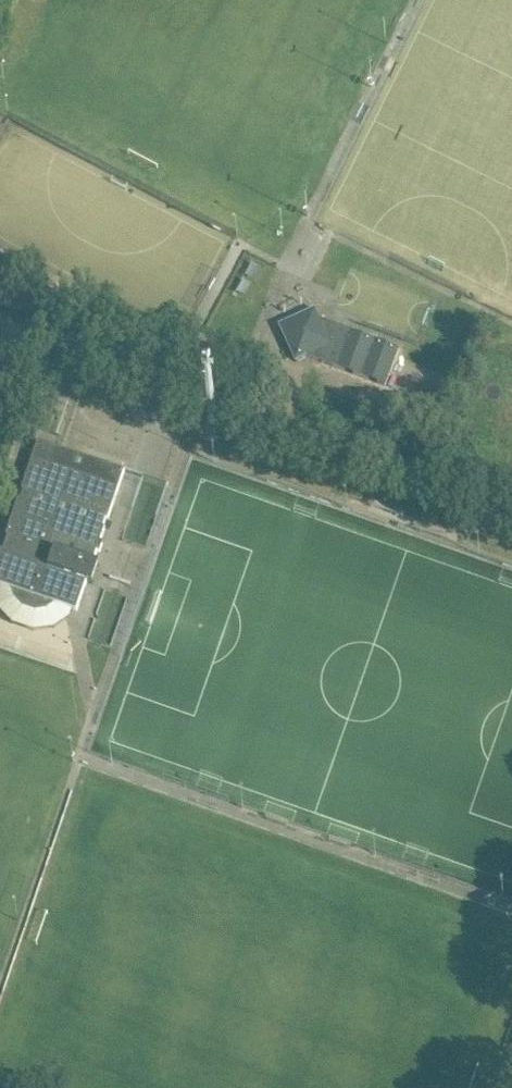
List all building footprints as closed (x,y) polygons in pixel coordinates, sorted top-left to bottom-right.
[(307,356),(386,386),(399,348),(321,320),(316,309),(299,316),(280,325),(296,361),(307,356)] [(105,528),(103,527),(106,518),(108,519),(125,470),(39,440),(22,490),(24,490),(21,499),(19,498),(6,535),(9,536),(3,551),(1,550),(0,554),(0,585),(13,589),(16,598),(23,606),(36,611),(47,609),(55,603),(77,611),(87,582),(92,584),(99,564),(94,562),(98,550),(100,551),(103,543),(101,542),(105,528)]
